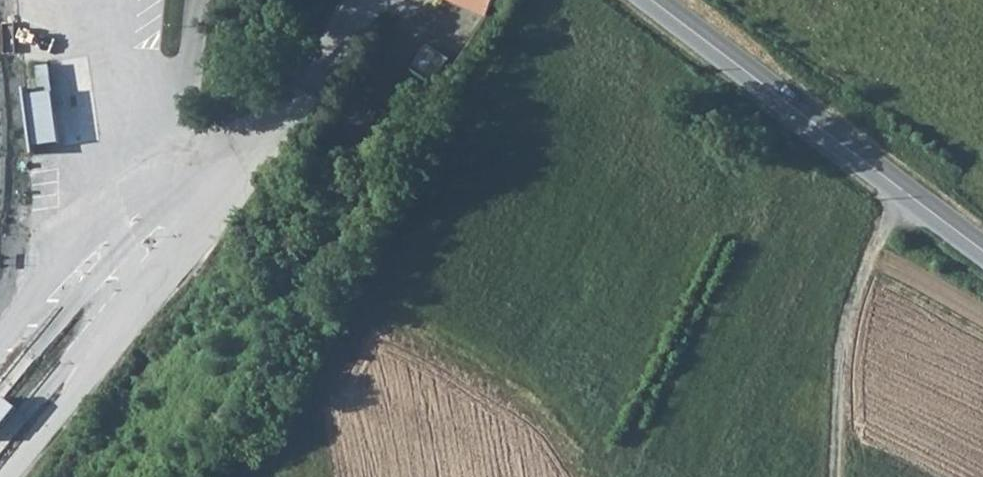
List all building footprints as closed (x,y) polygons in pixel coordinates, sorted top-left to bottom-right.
[(486,17),(494,0),(447,0),(486,17)] [(49,65),(36,67),(39,84),(51,83),(49,65)] [(51,83),(39,84),(41,94),(52,92),(51,83)] [(41,94),(26,96),(33,147),(60,144),(52,92),(41,94)]
